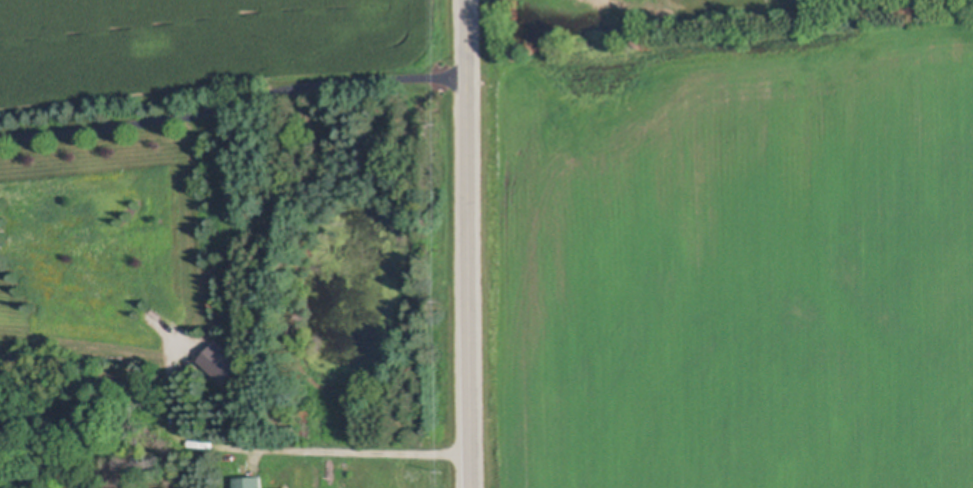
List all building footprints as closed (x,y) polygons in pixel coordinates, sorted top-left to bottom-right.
[(244,368),(228,386),(201,361),(222,339),(231,348),(227,352),(244,368)] [(264,475),(264,487),(237,487),(237,477),(264,475)]
